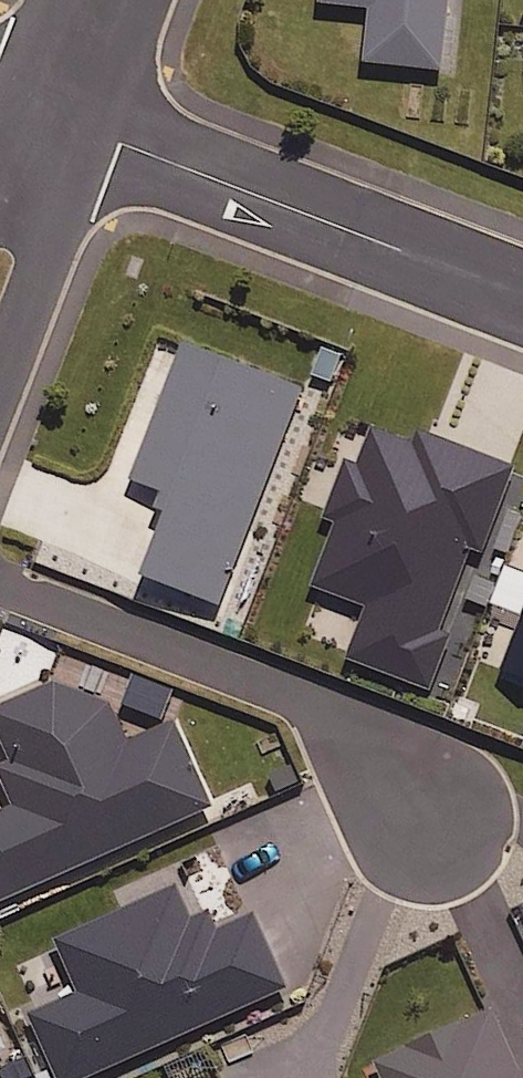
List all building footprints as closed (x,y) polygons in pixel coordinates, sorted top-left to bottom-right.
[(324,7),(372,11),(368,67),(447,73),(453,0),(324,0),(324,7)] [(304,396),(186,350),(134,485),(179,502),(148,582),(222,611),(304,396)] [(16,812),(0,819),(0,907),(213,811),(175,728),(131,748),(115,711),(55,686),(0,710),(0,737),(10,760),(0,765),(0,777),(16,812)] [(194,884),(59,944),(83,997),(33,1020),(59,1077),(97,1077),(288,992),(255,920),(218,937),(194,884)] [(494,1015),(379,1068),(383,1077),(522,1077),(494,1015)] [(10,1054),(0,1031),(0,1058),(10,1054)]
